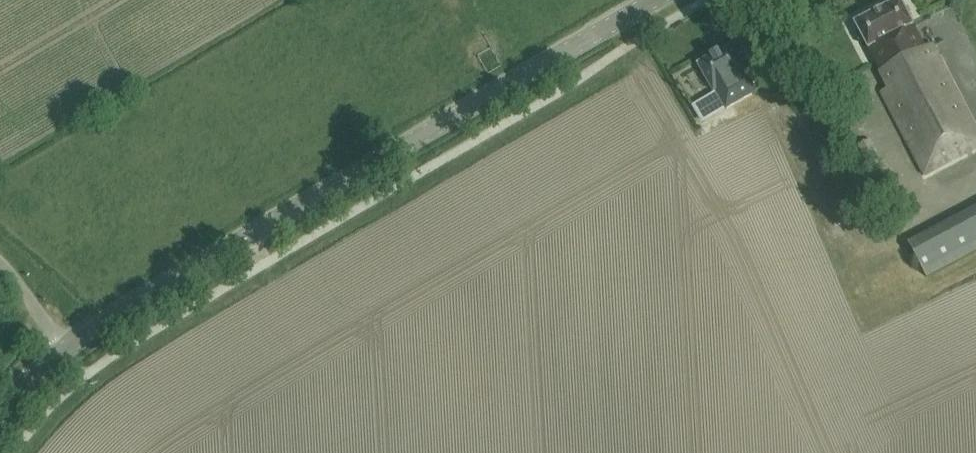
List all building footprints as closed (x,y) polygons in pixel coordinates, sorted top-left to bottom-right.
[(926,175),(933,171),(975,146),(975,129),(932,45),(926,48),(902,2),(901,0),(855,24),(856,26),(857,26),(890,88),(882,92),(926,175)] [(714,92),(716,92),(726,111),(758,93),(747,74),(748,73),(732,46),(699,65),(714,92)] [(871,139),(857,147),(874,179),(888,172),(871,139)] [(855,163),(861,160),(856,151),(851,154),(855,163)] [(911,250),(926,278),(975,252),(975,216),(911,250)]
